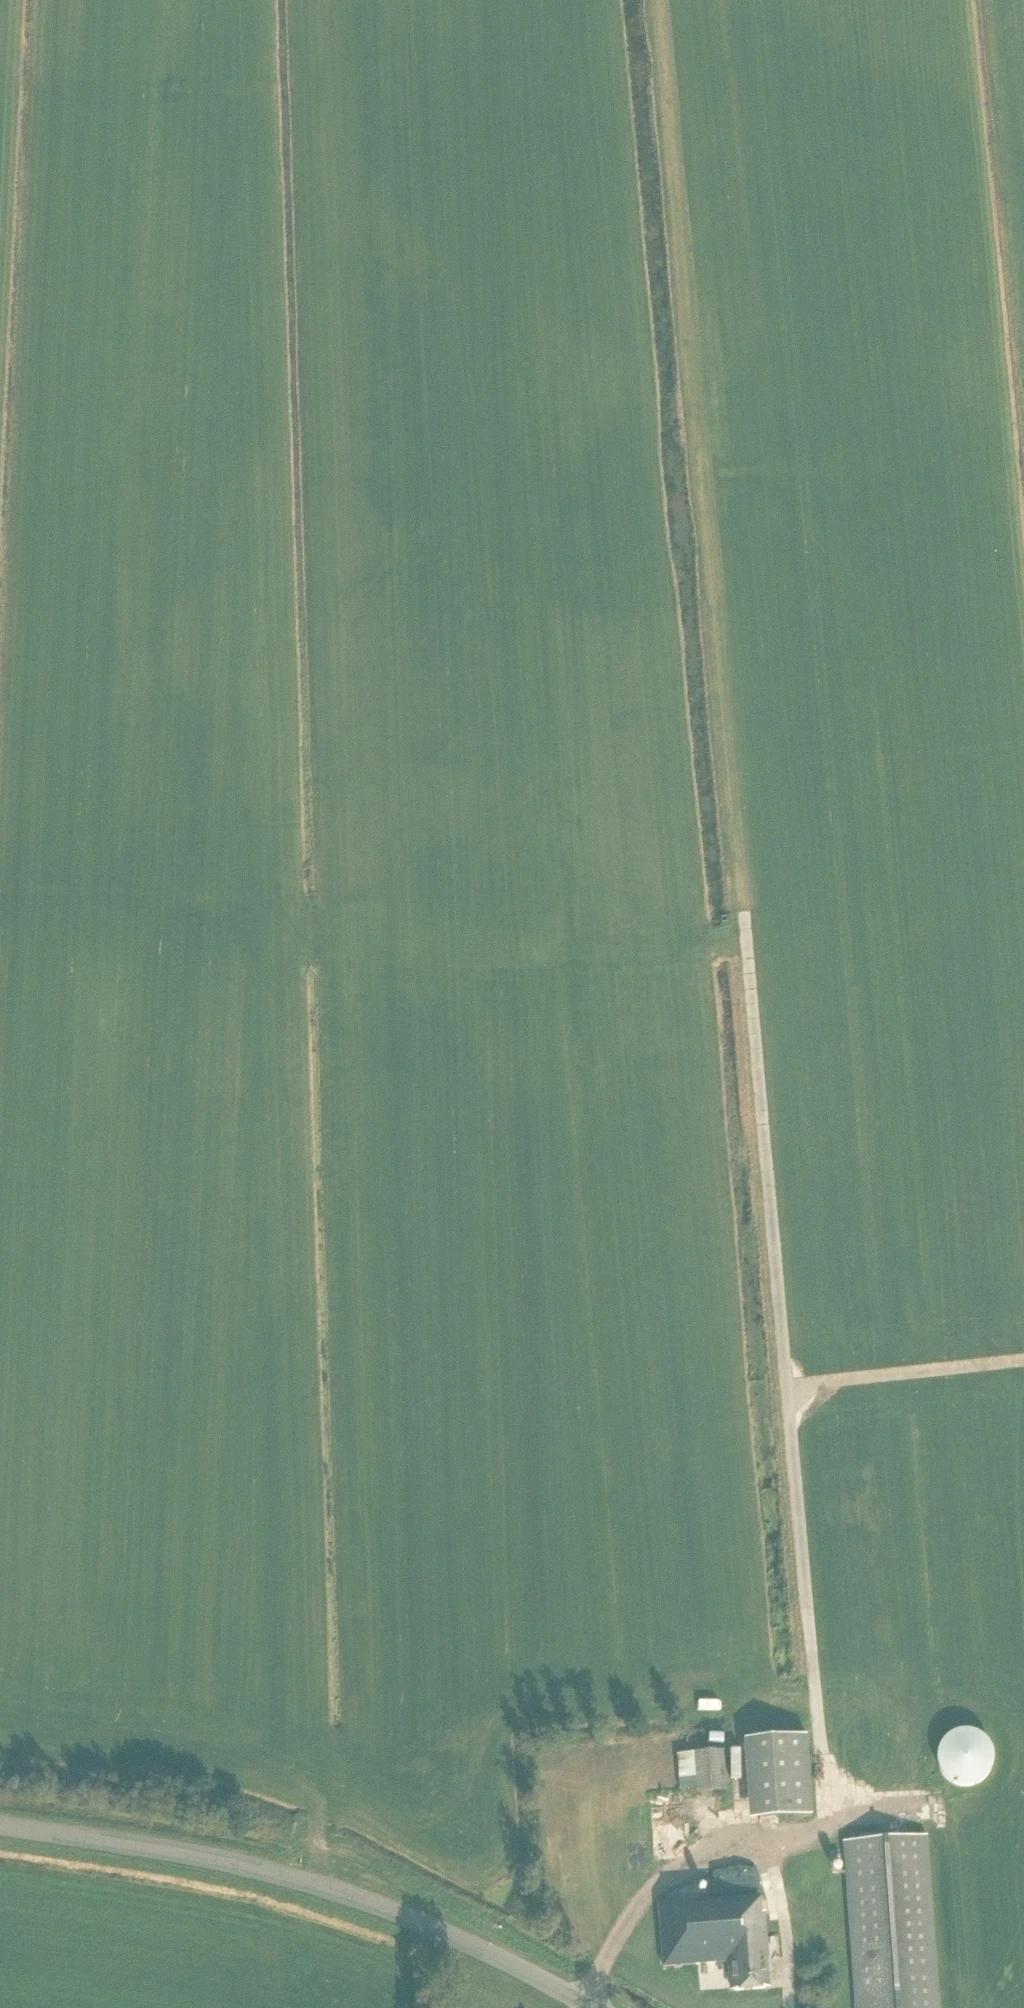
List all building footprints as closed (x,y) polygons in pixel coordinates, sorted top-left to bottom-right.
[(941,1773),(948,1780),(956,1785),(966,1787),(975,1785),(984,1780),(990,1773),(994,1765),(994,1754),(991,1744),(985,1736),(975,1731),(965,1729),(955,1731),(946,1737),(940,1744),(937,1754),(938,1764),(941,1773)] [(812,1815),(807,1734),(743,1738),(748,1818),(812,1815)] [(699,1791),(728,1788),(724,1748),(694,1751),(699,1791)] [(926,1835),(843,1840),(855,2007),(938,2007),(926,1835)] [(759,1894),(707,1898),(657,1902),(662,1965),(728,1960),(728,1962),(729,1962),(732,1990),(767,1987),(766,1978),(768,1975),(766,1957),(767,1957),(764,1911),(761,1911),(759,1894)]
